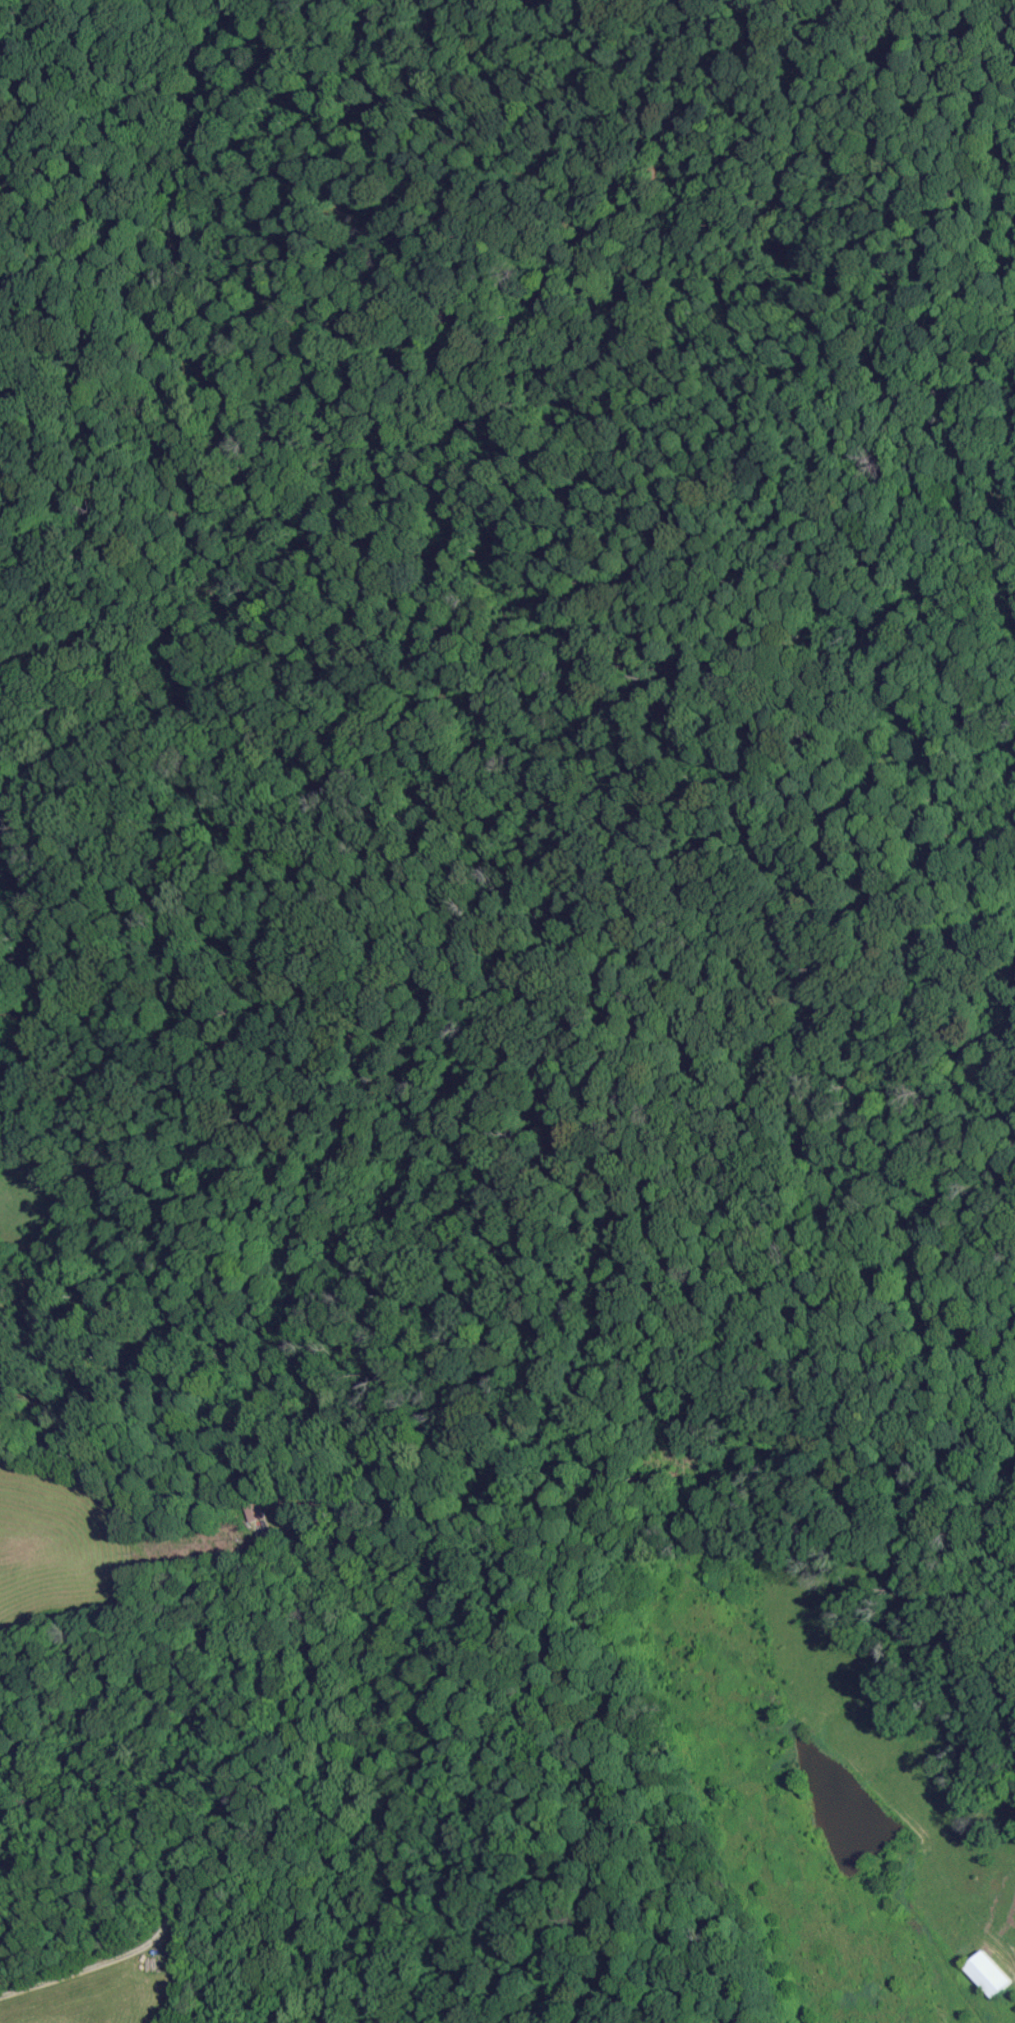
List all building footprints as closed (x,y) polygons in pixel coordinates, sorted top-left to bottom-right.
[(263,1516),(256,1496),(241,1501),(248,1521),(263,1516)] [(961,1968),(991,1998),(1010,1980),(980,1949),(961,1968)]
